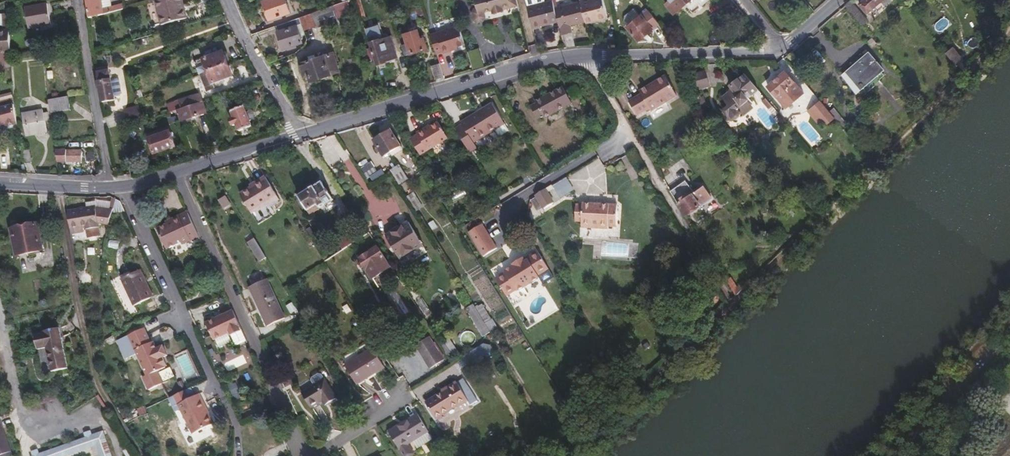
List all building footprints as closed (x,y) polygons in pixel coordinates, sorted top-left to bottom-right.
[(101,0),(87,0),(91,22),(104,18),(101,0)] [(183,0),(177,0),(156,5),(162,29),(188,23),(183,0)] [(265,6),(271,24),(291,17),(286,0),(282,0),(265,6)] [(478,3),(483,19),(486,18),(487,22),(512,15),(508,0),(491,0),(478,3)] [(669,4),(671,6),(665,10),(675,21),(686,12),(699,0),(673,0),(669,4)] [(710,0),(699,0),(686,12),(694,20),(713,4),(710,0)] [(859,10),(867,19),(886,3),(884,0),(871,0),(859,10)] [(603,1),(581,6),(581,9),(587,28),(587,31),(609,25),(603,1)] [(540,2),(527,5),(529,13),(545,9),(544,4),(540,2)] [(543,32),(559,28),(556,15),(554,9),(554,7),(545,9),(529,13),(535,36),(543,34),(543,32)] [(49,28),(46,8),(23,11),(27,32),(49,28)] [(587,28),(581,9),(556,15),(559,28),(563,42),(570,41),(569,38),(573,37),(572,32),(587,28)] [(334,11),(303,21),(308,34),(317,31),(317,33),(339,26),(334,11)] [(9,25),(8,14),(0,14),(0,16),(1,26),(9,25)] [(656,29),(647,18),(627,33),(639,47),(658,32),(656,29)] [(300,22),(279,30),(281,37),(280,37),(284,53),(303,48),(298,32),(303,30),(300,22)] [(381,31),(366,36),(378,73),(389,70),(388,67),(397,64),(389,35),(382,37),(381,31)] [(460,32),(432,41),(437,60),(444,57),(444,60),(456,56),(455,53),(466,50),(460,32)] [(10,34),(0,35),(0,59),(11,58),(10,34)] [(403,50),(406,61),(429,54),(425,44),(423,45),(420,36),(404,41),(407,49),(403,50)] [(229,69),(224,57),(220,58),(218,53),(207,57),(209,62),(204,64),(209,76),(229,69)] [(964,68),(953,54),(947,59),(958,73),(964,68)] [(869,57),(847,76),(862,93),(881,77),(883,75),(869,57)] [(335,59),(303,69),(307,82),(310,81),(312,87),(341,79),(335,59)] [(229,69),(209,76),(213,88),(234,81),(229,69)] [(445,83),(441,70),(435,72),(438,85),(445,83)] [(115,101),(112,84),(110,84),(109,76),(98,78),(103,106),(114,104),(114,101),(115,101)] [(705,78),(691,83),(696,97),(710,92),(705,78)] [(786,78),(768,91),(776,102),(782,98),(786,104),(794,99),(789,92),(795,89),(786,78)] [(747,108),(760,97),(746,81),(731,94),(732,95),(730,97),(732,99),(724,105),(731,114),(734,111),(739,117),(748,109),(747,108)] [(640,98),(642,101),(630,108),(638,122),(646,116),(650,114),(651,116),(652,118),(677,102),(666,82),(640,98)] [(122,98),(119,85),(117,83),(112,84),(115,101),(120,101),(122,98)] [(573,104),(563,88),(536,104),(538,106),(533,109),(539,121),(545,118),(546,120),(573,104)] [(0,95),(0,104),(13,102),(11,93),(0,95)] [(204,106),(201,99),(180,105),(183,112),(204,106)] [(70,112),(69,100),(49,102),(51,115),(70,112)] [(807,110),(820,125),(829,117),(816,102),(807,110)] [(771,115),(773,113),(766,105),(764,107),(771,115)] [(183,112),(178,114),(182,125),(207,117),(204,106),(183,112)] [(507,128),(494,107),(486,112),(487,114),(481,118),(480,116),(463,125),(465,129),(458,132),(472,156),(480,152),(476,146),(498,134),(507,128)] [(15,109),(0,113),(0,118),(15,115),(15,109)] [(139,109),(127,113),(131,128),(144,125),(139,109)] [(253,131),(245,110),(232,114),(235,123),(231,124),(233,130),(237,129),(240,136),(253,131)] [(15,115),(0,118),(0,124),(16,120),(15,115)] [(49,135),(44,115),(23,119),(27,140),(49,135)] [(17,123),(16,120),(0,124),(0,130),(6,129),(6,131),(18,128),(17,123)] [(422,158),(450,142),(441,126),(433,130),(427,134),(425,131),(418,135),(420,138),(413,142),(422,158)] [(511,135),(507,128),(498,134),(501,139),(504,140),(511,135)] [(176,151),(171,136),(150,143),(155,158),(176,151)] [(401,153),(392,137),(376,147),(385,163),(401,153)] [(749,139),(743,143),(747,148),(753,144),(749,139)] [(82,164),(82,154),(66,155),(66,154),(57,154),(58,167),(67,166),(67,165),(82,164)] [(32,155),(24,156),(27,169),(34,167),(32,155)] [(399,163),(390,169),(399,184),(408,179),(399,163)] [(561,197),(574,189),(567,177),(553,185),(561,197)] [(270,208),(279,202),(266,181),(251,190),(252,191),(242,198),(254,217),(269,207),(270,208)] [(335,206),(323,188),(300,203),(312,220),(335,206)] [(687,188),(672,198),(687,223),(712,204),(705,194),(695,200),(687,188)] [(547,193),(538,198),(546,212),(555,206),(549,196),(547,193)] [(86,202),(86,206),(95,205),(104,207),(105,201),(94,198),(94,200),(86,202)] [(112,203),(105,201),(104,207),(114,210),(116,201),(116,199),(113,198),(112,203)] [(233,208),(228,200),(221,205),(225,213),(233,208)] [(86,206),(67,209),(70,228),(83,226),(87,226),(87,228),(100,225),(101,223),(104,207),(95,205),(86,206)] [(114,210),(104,207),(101,223),(111,225),(114,210)] [(617,230),(618,209),(583,208),(583,210),(577,209),(577,225),(582,225),(582,227),(593,227),(592,232),(609,233),(609,230),(617,230)] [(200,240),(188,215),(171,223),(172,225),(167,227),(159,231),(168,252),(190,242),(191,244),(200,240)] [(484,224),(470,232),(484,256),(498,248),(484,224)] [(425,250),(410,227),(387,241),(401,265),(425,250)] [(44,253),(38,228),(12,233),(18,259),(44,253)] [(254,239),(247,243),(258,262),(265,257),(254,239)] [(392,271),(379,251),(378,252),(376,250),(369,254),(370,257),(361,263),(373,283),(392,271)] [(539,279),(550,272),(539,254),(525,261),(524,259),(513,266),(514,268),(506,273),(507,275),(497,280),(508,298),(518,292),(519,293),(540,281),(539,279)] [(152,302),(144,284),(147,282),(143,273),(123,282),(135,309),(152,302)] [(155,300),(147,282),(144,284),(152,302),(155,300)] [(287,321),(269,283),(251,290),(270,328),(287,321)] [(727,288),(737,303),(748,292),(744,288),(737,295),(731,285),(727,288)] [(491,332),(497,328),(483,302),(477,305),(491,332)] [(481,337),(490,332),(474,303),(466,307),(481,337)] [(242,330),(234,314),(224,318),(224,320),(218,323),(217,321),(208,326),(215,343),(231,335),(232,338),(242,334),(241,331),(242,330)] [(71,371),(62,331),(46,334),(47,336),(37,338),(41,352),(50,350),(55,374),(71,371)] [(168,370),(164,362),(168,360),(164,351),(158,353),(154,346),(153,347),(146,332),(130,340),(137,356),(148,381),(166,373),(166,371),(168,370)] [(495,343),(489,334),(483,338),(488,347),(495,343)] [(452,338),(442,342),(449,360),(459,356),(452,338)] [(126,361),(137,356),(130,340),(118,345),(126,361)] [(444,363),(430,340),(416,349),(431,372),(444,363)] [(485,343),(463,355),(468,365),(491,352),(485,343)] [(383,369),(372,351),(345,368),(356,386),(383,369)] [(341,403),(330,383),(306,396),(315,411),(326,405),(328,410),(341,403)] [(437,424),(469,404),(473,410),(479,406),(475,399),(464,383),(447,394),(448,396),(428,409),(437,424)] [(191,392),(168,403),(175,417),(180,415),(192,439),(211,431),(203,415),(206,414),(199,399),(194,401),(191,392)] [(214,430),(206,414),(203,415),(211,431),(214,430)] [(430,437),(419,419),(390,437),(401,455),(430,437)] [(0,425),(0,455),(5,455),(11,454),(0,425)] [(104,433),(33,455),(58,455),(98,442),(103,455),(111,455),(104,433)]
